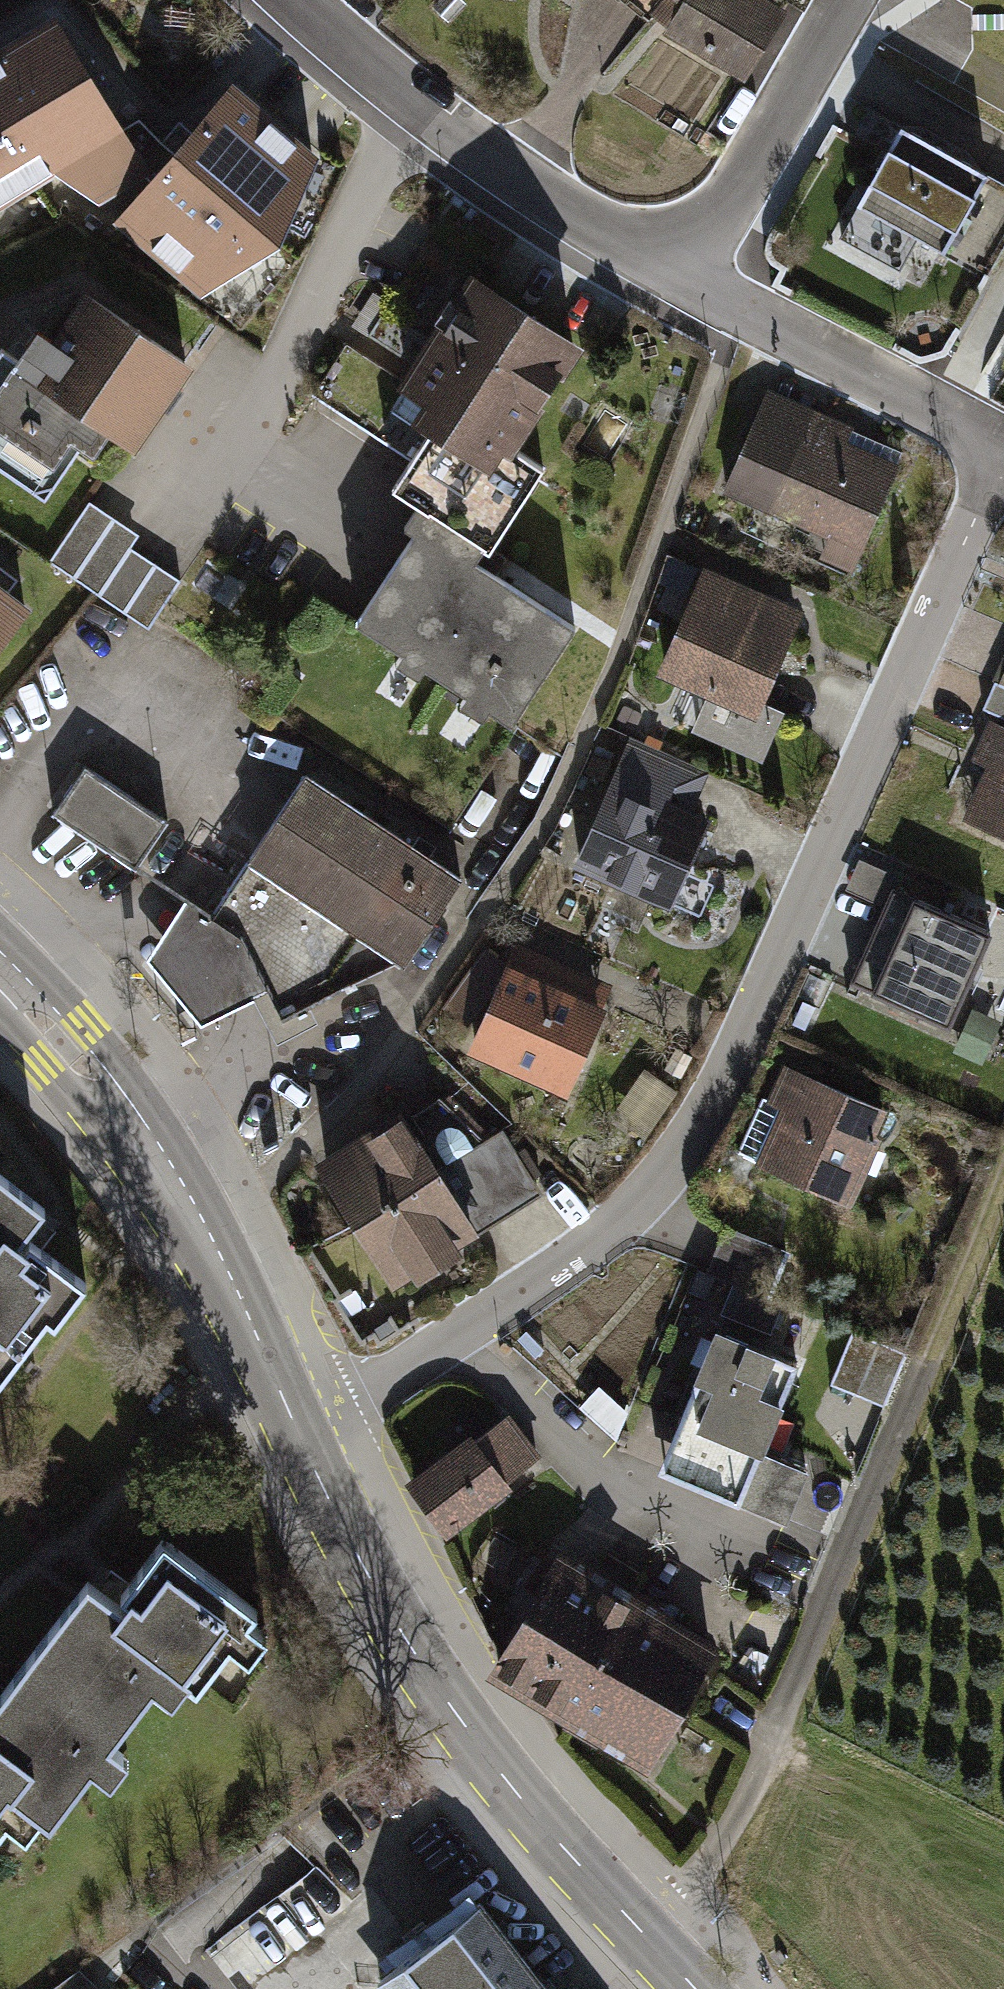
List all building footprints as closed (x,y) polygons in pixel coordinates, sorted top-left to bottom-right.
[(784,12),(764,0),(631,0),(648,13),(640,22),(746,81),(784,12)] [(0,36),(0,195),(52,164),(93,192),(142,162),(49,6),(0,36)] [(283,244),(317,153),(227,79),(112,217),(202,291),(283,244)] [(985,163),(897,117),(844,215),(932,262),(985,163)] [(86,288),(53,338),(35,326),(17,354),(0,343),(0,463),(43,492),(79,439),(93,449),(109,426),(134,443),(191,357),(86,288)] [(513,467),(583,358),(473,288),(388,419),(425,443),(390,496),(420,515),(345,631),(504,733),(567,636),(473,576),(535,481),(513,467)] [(849,576),(900,455),(764,397),(722,494),(829,539),(818,563),(849,576)] [(140,538),(90,505),(50,565),(149,630),(181,582),(133,550),(140,538)] [(756,720),(800,620),(700,576),(656,676),(756,720)] [(0,592),(0,652),(29,615),(0,592)] [(987,724),(945,819),(1003,845),(1003,731),(987,724)] [(707,778),(626,745),(572,875),(671,917),(710,825),(691,817),(707,778)] [(133,871),(162,828),(78,770),(48,812),(133,871)] [(399,971),(455,882),(301,777),(210,918),(179,902),(165,927),(141,968),(199,1032),(225,1017),(249,1004),(267,1041),(399,971)] [(945,1032),(989,939),(888,892),(872,926),(884,932),(856,991),(945,1032)] [(615,990),(513,945),(464,1055),(567,1100),(615,990)] [(889,1115),(786,1070),(746,1164),(848,1208),(889,1115)] [(440,1168),(401,1108),(312,1166),(396,1294),(542,1200),(498,1131),(440,1168)] [(71,1290),(24,1253),(52,1218),(0,1177),(0,1379),(71,1290)] [(797,1373),(711,1339),(657,1472),(787,1524),(807,1475),(763,1458),(797,1373)] [(542,1463),(513,1419),(474,1444),(469,1437),(410,1476),(451,1537),(512,1497),(505,1488),(542,1463)] [(250,1609),(159,1545),(114,1609),(93,1638),(151,1678),(185,1702),(250,1609)] [(718,1646),(572,1559),(501,1678),(648,1764),(718,1646)] [(0,1712),(0,1772),(23,1788),(17,1797),(50,1820),(151,1678),(93,1638),(114,1609),(86,1589),(0,1712)] [(17,1797),(23,1788),(0,1772),(0,1821),(17,1797)] [(376,1786),(295,1844),(314,1871),(396,1813),(376,1786)] [(477,1904),(381,1979),(389,1988),(544,1988),(477,1904)] [(78,1977),(62,1988),(89,1988),(78,1977)]
